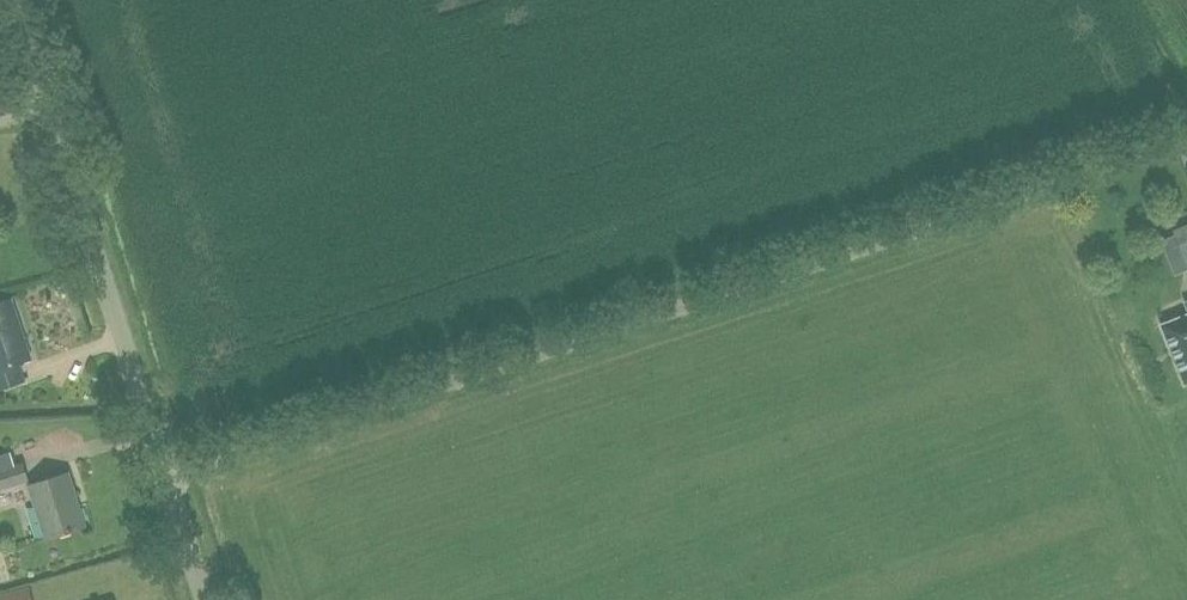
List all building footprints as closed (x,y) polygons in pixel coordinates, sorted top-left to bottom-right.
[(1175,235),(1186,265),(1186,230),(1175,235)] [(31,358),(11,297),(0,301),(0,388),(23,381),(17,363),(31,358)] [(1163,325),(1163,324),(1161,325),(1162,327),(1163,327),(1185,381),(1184,381),(1185,383),(1186,383),(1186,382),(1186,315),(1163,325)] [(23,459),(0,467),(0,489),(29,480),(23,459)] [(47,538),(85,525),(68,472),(29,484),(47,538)] [(0,596),(0,599),(31,599),(28,589),(0,596)]
